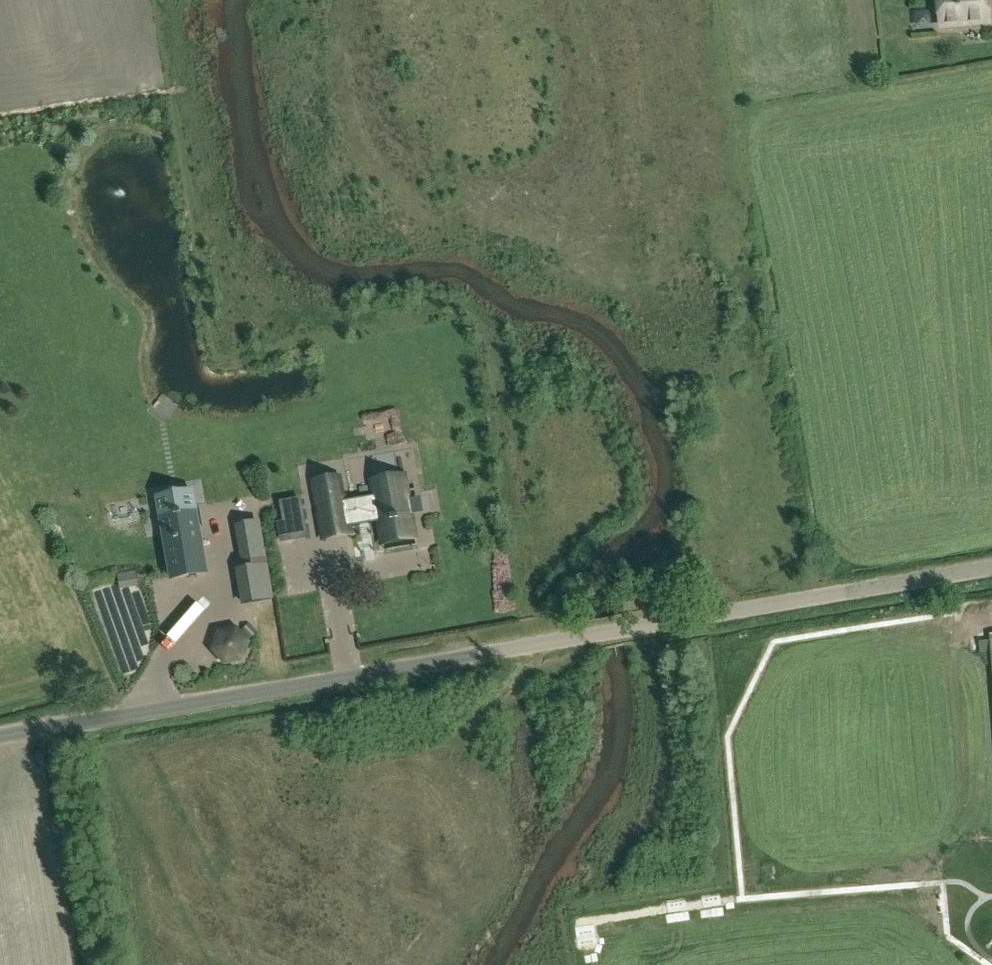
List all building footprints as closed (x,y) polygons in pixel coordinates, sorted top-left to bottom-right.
[(940,25),(988,22),(987,0),(939,0),(940,25)] [(416,537),(405,476),(372,482),(374,495),(346,500),(345,495),(328,498),(325,480),(313,482),(318,506),(320,505),(321,513),(319,513),(323,538),(352,533),(350,526),(379,521),(382,542),(384,550),(417,545),(416,537)] [(176,514),(162,516),(173,578),(206,572),(198,528),(198,527),(195,511),(182,513),(182,511),(175,512),(176,514)] [(264,565),(257,523),(238,527),(245,568),(264,565)] [(136,571),(118,574),(121,587),(138,584),(136,571)] [(247,626),(240,634),(247,642),(255,635),(247,626)] [(220,633),(215,649),(226,662),(242,658),(247,642),(240,634),(236,630),(220,633)]
